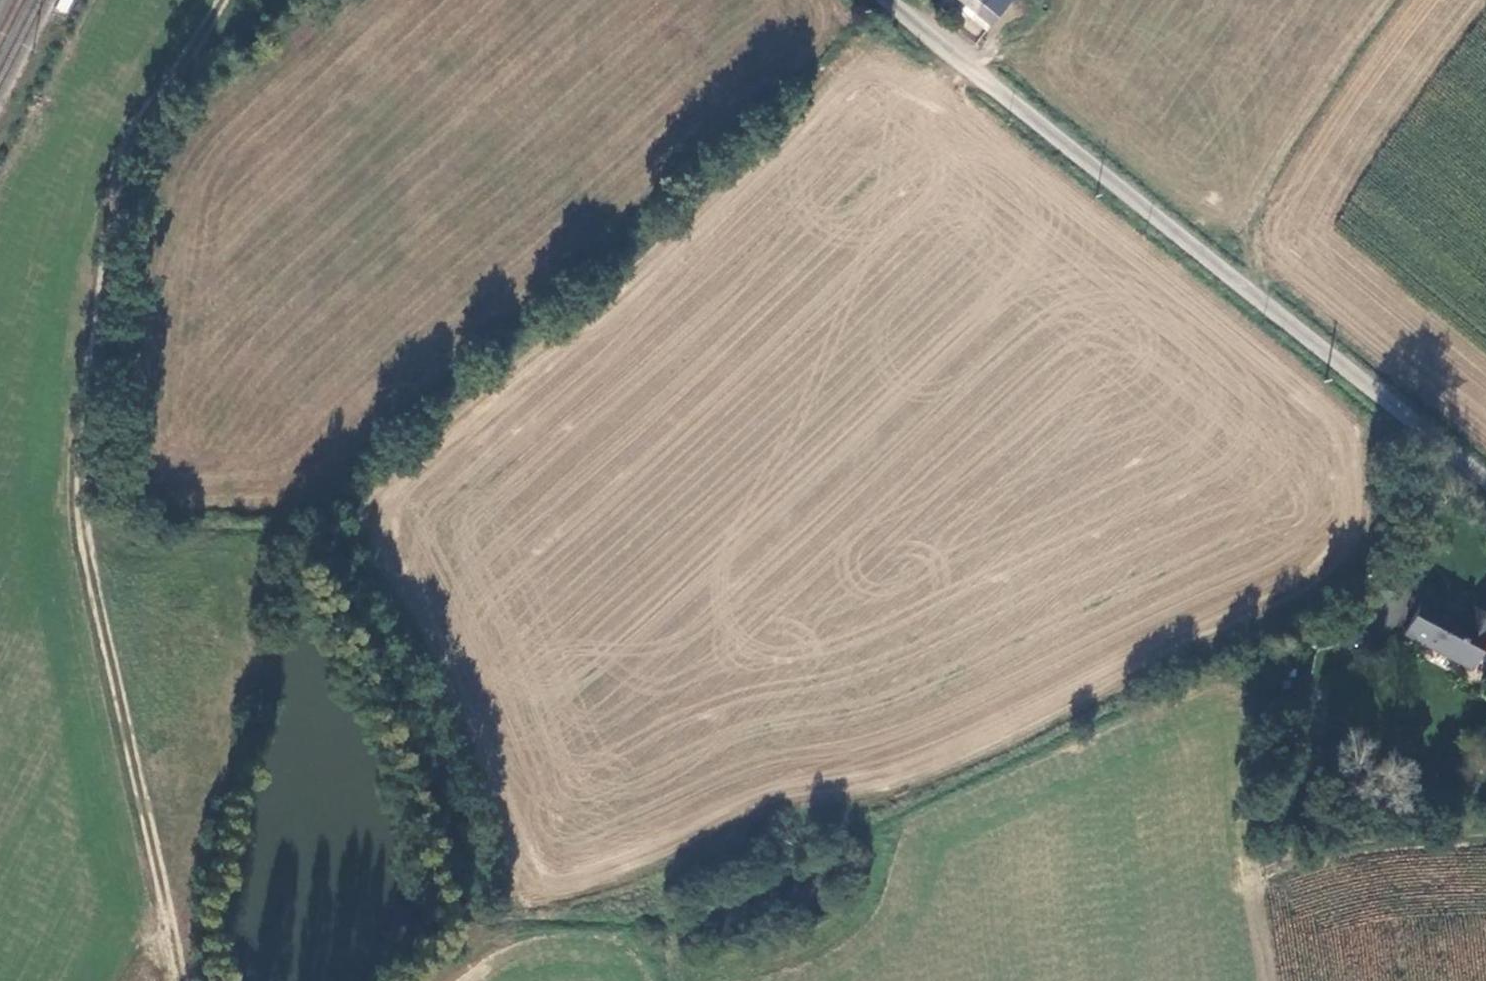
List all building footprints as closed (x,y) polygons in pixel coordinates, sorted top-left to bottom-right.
[(991,26),(1012,0),(959,0),(991,26)] [(1423,602),(1405,637),(1474,673),(1485,651),(1485,616),(1475,611),(1467,625),(1423,602)]
